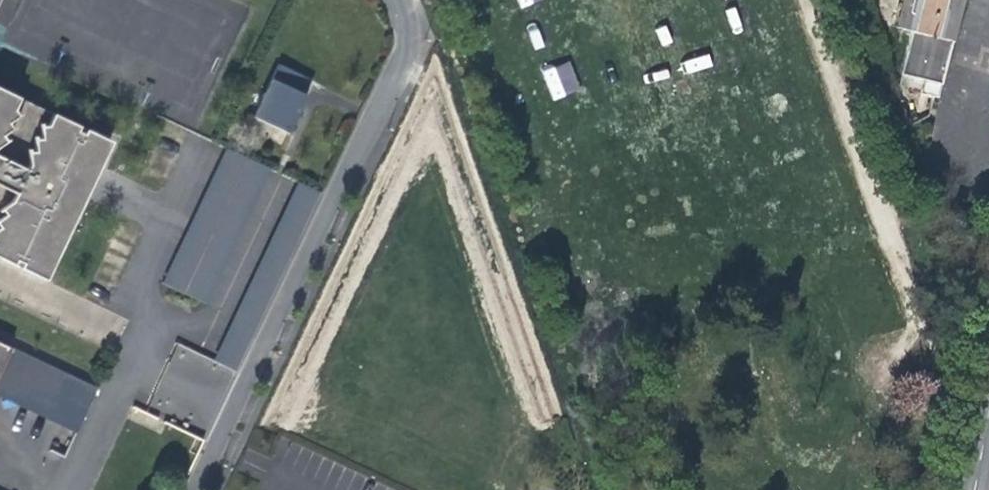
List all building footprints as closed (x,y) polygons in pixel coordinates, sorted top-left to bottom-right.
[(904,24),(919,29),(908,71),(931,78),(926,93),(944,99),(972,0),(911,0),(904,24)] [(542,71),(554,100),(581,88),(569,60),(542,71)] [(315,79),(281,62),(255,115),(290,132),(315,79)] [(0,86),(0,257),(45,279),(112,139),(0,86)] [(208,302),(273,167),(228,146),(164,281),(208,302)] [(323,190),(301,180),(214,359),(237,372),(323,190)] [(98,388),(12,347),(0,341),(0,388),(80,426),(98,388)]
